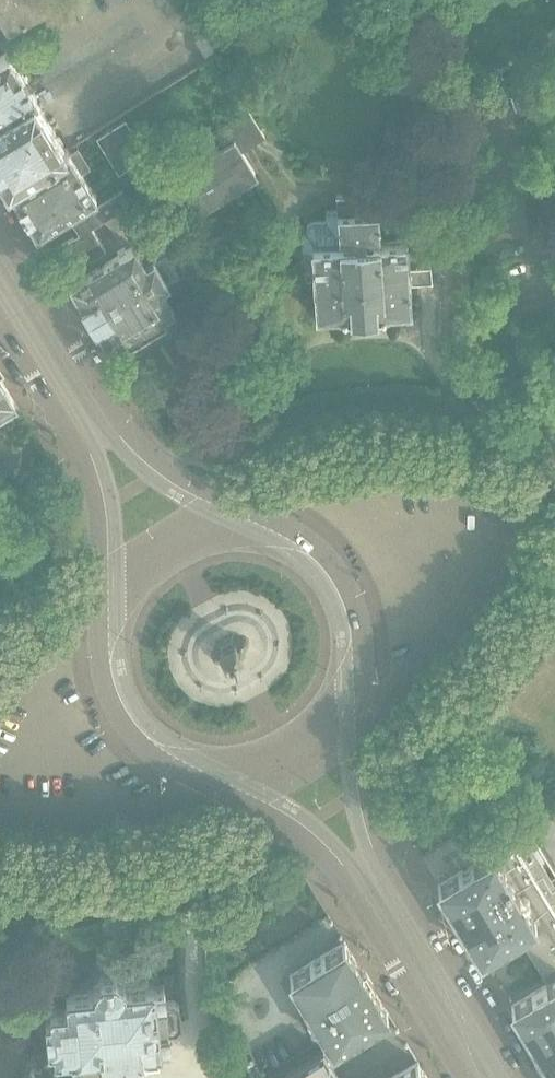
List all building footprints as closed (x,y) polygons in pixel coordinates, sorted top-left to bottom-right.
[(36,0),(0,0),(0,10),(7,22),(38,3),(36,0)] [(8,50),(0,55),(0,118),(34,97),(38,95),(8,50)] [(210,58),(200,64),(211,81),(220,75),(210,58)] [(34,97),(0,118),(0,172),(6,182),(5,182),(6,183),(7,186),(8,186),(8,187),(10,186),(66,148),(34,97)] [(252,166),(242,149),(264,135),(247,108),(223,123),(232,138),(177,172),(199,208),(257,172),(252,166)] [(148,156),(137,138),(125,119),(96,137),(118,174),(148,156)] [(95,193),(80,168),(90,163),(78,144),(67,150),(66,148),(10,186),(12,189),(19,201),(28,215),(36,227),(35,227),(37,230),(95,193)] [(106,251),(91,227),(131,203),(122,188),(70,220),(79,234),(60,245),(75,269),(106,251)] [(408,261),(407,244),(408,244),(407,238),(401,238),(402,239),(381,240),(381,239),(378,240),(365,241),(364,233),(376,232),(376,233),(379,233),(379,230),(378,230),(378,227),(380,227),(389,226),(387,214),(377,215),(377,211),(378,211),(377,208),(376,192),(335,194),(336,210),(326,211),(326,220),(313,221),(311,221),(306,225),(306,231),(301,236),(301,248),(310,247),(310,249),(311,249),(312,286),(313,286),(314,308),(313,308),(314,314),(319,314),(319,313),(337,312),(337,313),(341,313),(341,315),(384,312),(384,310),(405,308),(406,309),(411,308),(411,303),(410,303),(409,281),(410,281),(409,261),(408,261)] [(172,309),(160,288),(167,283),(153,260),(145,265),(137,250),(133,245),(71,284),(83,304),(82,305),(96,328),(97,328),(110,348),(123,342),(128,352),(137,346),(167,327),(159,317),(172,309)] [(2,382),(3,382),(0,376),(0,424),(13,417),(12,415),(18,412),(12,402),(13,401),(2,382)] [(513,821),(515,820),(514,819),(482,838),(483,840),(483,839),(487,845),(491,852),(490,853),(473,863),(457,872),(458,872),(440,883),(440,882),(438,884),(439,887),(440,886),(455,912),(456,915),(463,926),(464,926),(479,952),(481,955),(483,953),(483,952),(500,942),(501,943),(516,933),(518,931),(549,982),(546,984),(546,983),(531,992),(531,993),(514,1003),(511,1004),(513,1007),(522,1021),(527,1030),(535,1043),(554,1030),(554,889),(513,821)] [(385,1009),(370,983),(369,982),(370,982),(363,970),(362,970),(362,969),(361,969),(346,944),(344,941),(289,974),(333,1045),(387,1011),(386,1009),(385,1009)] [(169,1030),(176,1029),(181,1022),(179,1004),(173,999),(166,999),(164,984),(155,985),(155,982),(126,985),(126,983),(115,974),(101,975),(92,986),(91,989),(64,992),(65,1005),(48,1006),(48,1012),(49,1012),(49,1014),(44,1015),(47,1047),(52,1047),(53,1051),(52,1051),(53,1056),(70,1054),(71,1057),(72,1057),(72,1062),(100,1059),(101,1070),(109,1077),(110,1077),(111,1077),(138,1077),(138,1074),(139,1074),(146,1066),(145,1055),(158,1053),(158,1050),(161,1049),(161,1046),(171,1045),(169,1030)] [(535,1043),(536,1044),(536,1045),(546,1061),(545,1061),(547,1064),(552,1073),(554,1075),(554,1076),(554,1030),(535,1043)] [(324,1047),(323,1045),(319,1047),(283,1070),(285,1073),(276,1077),(343,1077),(324,1047)] [(36,1062),(31,1055),(13,1067),(20,1077),(47,1077),(36,1062)] [(419,1064),(418,1061),(391,1077),(427,1077),(419,1064)]
